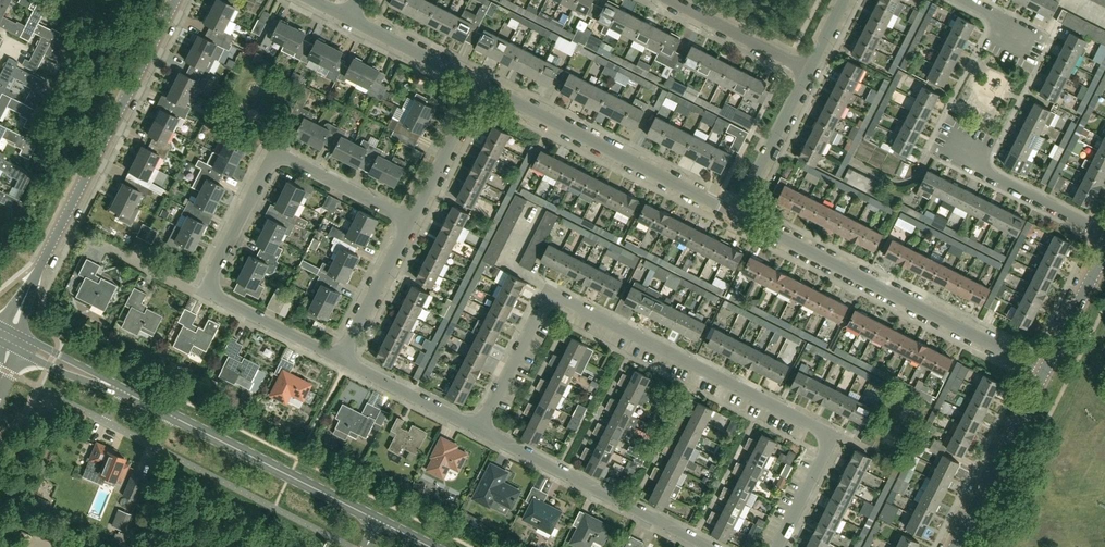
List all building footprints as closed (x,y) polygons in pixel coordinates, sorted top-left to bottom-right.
[(3,16),(11,0),(0,0),(0,26),(20,36),(25,25),(17,21),(16,23),(3,16)] [(45,9),(46,5),(38,1),(36,0),(32,0),(28,8),(33,10),(25,25),(20,36),(29,41),(33,32),(41,36),(51,40),(50,41),(55,43),(60,32),(51,28),(51,30),(37,23),(45,9)] [(228,20),(234,7),(220,0),(215,0),(210,11),(228,20)] [(408,0),(392,0),(390,4),(402,10),(408,0)] [(423,0),(408,0),(402,10),(414,17),(423,0)] [(436,5),(427,0),(423,0),(414,17),(427,23),(436,5)] [(514,3),(508,0),(500,0),(499,2),(512,8),(514,3)] [(573,8),(586,14),(593,0),(577,0),(573,8)] [(899,1),(897,0),(879,0),(877,5),(892,13),(899,1)] [(924,14),(930,1),(928,0),(925,0),(919,11),(924,14)] [(1044,0),(1028,0),(1026,5),(1038,11),(1044,0)] [(1038,11),(1051,18),(1059,2),(1056,0),(1044,0),(1038,11)] [(606,35),(610,27),(619,8),(614,6),(614,5),(614,3),(609,1),(608,1),(608,3),(607,2),(597,20),(605,24),(601,32),(606,35)] [(508,16),(510,11),(492,2),(486,14),(492,17),(496,10),(508,16)] [(524,14),(526,9),(514,3),(512,8),(524,14)] [(932,18),(938,5),(933,3),(927,15),(932,18)] [(439,29),(448,11),(436,5),(427,23),(439,29)] [(886,25),(892,13),(877,5),(871,17),(886,25)] [(622,33),(631,15),(619,8),(610,27),(622,33)] [(524,14),(536,21),(539,16),(526,9),(524,14)] [(1062,24),(1068,12),(1062,9),(1056,21),(1062,24)] [(224,27),(228,20),(210,11),(204,23),(213,28),(210,34),(224,41),(230,44),(234,36),(226,32),(228,29),(224,27)] [(451,35),(461,17),(448,11),(439,29),(451,35)] [(520,22),(522,17),(510,11),(508,16),(520,22)] [(919,11),(913,23),(918,26),(924,14),(919,11)] [(536,21),(548,27),(553,18),(542,12),(540,16),(539,16),(536,21)] [(1068,27),(1074,15),(1068,12),(1062,24),(1068,27)] [(634,39),(644,21),(631,15),(622,33),(634,39)] [(931,18),(932,18),(927,15),(921,27),(925,30),(929,22),(938,26),(940,22),(931,18)] [(1073,29),(1079,18),(1074,15),(1068,27),(1073,29)] [(968,37),(974,24),(959,16),(952,29),(968,37)] [(464,42),(473,23),(461,17),(451,35),(464,42)] [(532,28),(535,23),(522,17),(520,22),(532,28)] [(880,37),(886,25),(871,17),(864,29),(880,37)] [(548,27),(561,33),(563,28),(565,24),(553,18),(548,27)] [(1079,32),(1085,21),(1079,18),(1073,29),(1079,32)] [(266,23),(258,19),(252,32),(260,35),(266,23)] [(284,45),(293,27),(281,21),(276,30),(270,27),(263,41),(260,46),(268,50),(273,39),(284,45)] [(647,45),(656,27),(644,21),(634,39),(647,45)] [(1085,35),(1091,24),(1085,21),(1079,32),(1085,35)] [(544,35),(547,30),(535,23),(532,28),(544,35)] [(913,23),(907,35),(912,38),(918,26),(913,23)] [(1091,38),(1097,27),(1091,24),(1085,35),(1091,38)] [(307,46),(309,42),(303,39),(306,34),(293,27),(284,45),(281,50),(292,56),(300,60),(307,46)] [(659,51),(668,33),(656,27),(647,45),(659,51)] [(914,39),(919,42),(925,30),(921,27),(914,39)] [(1096,41),(1102,29),(1097,27),(1091,38),(1096,41)] [(578,43),(579,41),(584,32),(578,29),(576,35),(563,28),(561,33),(573,39),(572,40),(578,43)] [(488,54),(497,36),(485,29),(475,48),(488,54)] [(874,49),(880,37),(864,29),(858,41),(874,49)] [(962,49),(968,37),(952,29),(946,41),(962,49)] [(1104,38),(1104,31),(1102,29),(1096,41),(1102,44),(1104,38)] [(556,41),(559,36),(547,30),(544,35),(556,41)] [(584,32),(579,41),(585,44),(584,46),(597,53),(600,47),(588,41),(590,35),(584,32)] [(681,54),(675,51),(681,40),(680,39),(680,37),(674,34),(673,36),(668,33),(659,51),(655,59),(673,69),(681,54)] [(1080,53),(1086,41),(1070,33),(1064,45),(1080,53)] [(220,48),(224,41),(210,34),(207,40),(198,35),(191,47),(209,57),(213,49),(216,51),(218,47),(220,48)] [(907,35),(901,47),(905,50),(912,38),(907,35)] [(58,39),(56,43),(55,43),(50,41),(51,40),(41,36),(29,60),(25,58),(21,64),(35,71),(44,54),(57,60),(56,62),(65,66),(70,55),(74,47),(58,39)] [(500,60),(510,42),(497,36),(488,54),(500,60)] [(559,36),(556,41),(575,50),(577,45),(559,36)] [(310,59),(321,64),(330,46),(325,43),(326,41),(319,38),(318,40),(317,40),(313,49),(307,46),(300,60),(308,64),(310,59)] [(914,39),(908,51),(913,54),(919,42),(914,39)] [(868,61),(874,49),(858,41),(852,53),(868,61)] [(956,61),(962,49),(946,41),(940,53),(956,61)] [(512,66),(522,48),(510,42),(500,60),(512,66)] [(1074,65),(1080,53),(1064,45),(1058,57),(1074,65)] [(346,61),(340,58),(343,52),(330,46),(321,64),(330,69),(326,77),(336,82),(337,79),(344,65),(346,61)] [(695,70),(705,52),(692,46),(683,64),(695,70)] [(204,68),(209,57),(191,47),(185,60),(194,65),(191,71),(209,80),(209,79),(212,81),(215,73),(204,68)] [(597,53),(609,59),(612,53),(600,47),(597,53)] [(901,47),(895,59),(899,62),(905,50),(901,47)] [(524,73),(534,54),(522,48),(512,66),(524,73)] [(593,59),(596,54),(584,48),(581,53),(593,59)] [(913,54),(908,51),(900,68),(908,72),(916,56),(913,54)] [(708,76),(717,58),(705,52),(695,70),(708,76)] [(261,63),(264,56),(257,53),(254,59),(253,60),(260,64),(261,63)] [(609,59),(621,65),(624,59),(612,53),(609,59)] [(949,73),(956,61),(940,53),(934,65),(949,73)] [(537,79),(546,61),(534,54),(524,73),(537,79)] [(606,65),(608,61),(596,54),(593,59),(606,65)] [(43,99),(50,85),(45,83),(46,82),(16,66),(18,62),(8,57),(0,74),(0,92),(2,93),(2,92),(13,98),(15,94),(4,89),(11,75),(24,82),(23,84),(31,88),(24,103),(33,108),(39,111),(45,100),(43,99)] [(1068,77),(1074,65),(1058,57),(1052,69),(1068,77)] [(358,83),(367,65),(355,58),(350,68),(344,65),(337,79),(345,82),(347,77),(358,83)] [(720,82),(729,64),(717,58),(708,76),(720,82)] [(232,68),(235,62),(228,59),(225,65),(232,68)] [(621,65),(634,71),(636,66),(624,59),(621,65)] [(893,74),(899,62),(895,59),(888,72),(893,74)] [(858,80),(864,69),(848,60),(842,72),(858,80)] [(554,76),(559,67),(546,61),(537,79),(550,85),(554,76)] [(606,65),(618,72),(620,67),(608,61),(606,65)] [(732,89),(741,70),(729,64),(720,82),(732,89)] [(1094,77),(1099,79),(1104,67),(1104,66),(1100,64),(1094,77)] [(381,83),(375,80),(380,71),(367,65),(358,83),(369,88),(366,94),(374,97),(381,83)] [(944,85),(949,73),(934,65),(928,77),(944,85)] [(634,71),(646,77),(649,72),(636,66),(634,71)] [(559,67),(554,76),(560,79),(565,70),(559,67)] [(618,72),(630,78),(632,73),(620,67),(618,72)] [(1062,88),(1068,77),(1052,69),(1046,80),(1062,88)] [(744,95),(754,77),(741,70),(732,89),(744,95)] [(899,70),(897,73),(891,85),(896,88),(903,72),(899,70)] [(203,90),(209,80),(191,71),(188,77),(179,72),(173,84),(190,94),(196,96),(197,92),(203,90)] [(401,79),(405,75),(401,71),(397,75),(401,79)] [(661,78),(649,72),(646,77),(659,83),(661,78)] [(852,93),(858,80),(842,72),(836,85),(852,93)] [(574,98),(583,79),(570,73),(561,91),(574,98)] [(630,78),(642,84),(645,79),(632,73),(630,78)] [(757,101),(766,83),(754,77),(744,95),(757,101)] [(1094,77),(1087,90),(1092,92),(1099,79),(1094,77)] [(586,104),(595,85),(583,79),(574,98),(586,104)] [(645,79),(642,84),(655,91),(657,86),(645,79)] [(878,91),(883,93),(889,81),(885,79),(878,91)] [(1055,101),(1062,88),(1046,80),(1040,93),(1055,101)] [(1104,86),(1104,84),(1101,82),(1095,94),(1100,96),(1104,86)] [(388,87),(381,83),(374,97),(381,101),(388,87)] [(185,104),(190,94),(173,84),(166,97),(176,102),(173,108),(186,115),(186,114),(190,107),(185,104)] [(670,89),(683,95),(685,90),(673,84),(670,89)] [(598,110),(608,92),(595,85),(586,104),(598,110)] [(846,105),(852,93),(836,85),(830,97),(846,105)] [(896,88),(891,85),(885,97),(890,100),(896,88)] [(311,89),(304,86),(296,103),(303,106),(311,89)] [(932,107),(939,94),(923,86),(916,99),(932,107)] [(663,89),(653,107),(659,110),(667,96),(669,92),(663,89)] [(685,90),(683,95),(695,101),(697,96),(685,90)] [(894,97),(906,102),(908,95),(897,90),(894,97)] [(1086,105),(1092,92),(1087,90),(1082,100),(1081,102),(1086,105)] [(883,93),(878,91),(872,103),(877,105),(883,93)] [(31,133),(41,112),(39,111),(33,108),(24,103),(13,98),(2,92),(2,93),(0,92),(0,118),(6,106),(20,113),(19,114),(27,118),(23,126),(25,127),(24,129),(31,133)] [(610,116),(620,98),(608,92),(598,110),(610,116)] [(667,96),(679,103),(681,98),(669,92),(667,96)] [(434,109),(425,104),(427,99),(416,93),(413,98),(416,99),(410,112),(428,121),(434,109)] [(1087,110),(1092,112),(1100,96),(1095,94),(1087,110)] [(707,107),(710,103),(697,96),(695,101),(707,107)] [(846,105),(830,97),(824,109),(840,117),(846,105)] [(879,110),(884,112),(890,100),(885,97),(879,110)] [(623,122),(632,104),(620,98),(610,116),(623,122)] [(679,103),(691,109),(693,104),(681,98),(679,103)] [(926,119),(932,107),(916,99),(910,111),(926,119)] [(1081,114),(1086,105),(1081,102),(1074,115),(1079,118),(1081,114)] [(719,114),(722,109),(710,103),(707,107),(719,114)] [(877,105),(872,103),(866,115),(871,117),(877,105)] [(1049,125),(1055,113),(1035,103),(1028,115),(1044,123),(1049,125)] [(635,129),(644,110),(632,104),(623,122),(635,129)] [(691,109),(703,115),(706,110),(693,104),(691,109)] [(308,142),(317,124),(311,121),(315,113),(302,107),(295,123),(301,126),(296,135),(308,142)] [(180,127),(186,115),(173,108),(169,114),(160,109),(154,121),(172,131),(175,124),(180,127)] [(732,120),(734,115),(722,109),(719,114),(732,120)] [(834,129),(840,117),(824,109),(818,121),(834,129)] [(712,127),(713,126),(718,116),(706,110),(703,115),(700,121),(712,127)] [(873,122),(877,124),(884,112),(879,110),(873,122)] [(1087,110),(1079,126),(1084,128),(1092,112),(1087,110)] [(920,131),(926,119),(910,111),(904,123),(920,131)] [(428,121),(410,112),(405,123),(400,120),(394,130),(407,137),(412,129),(421,134),(428,121)] [(734,115),(732,120),(744,126),(747,121),(734,115)] [(865,129),(871,117),(866,115),(863,121),(860,127),(865,129)] [(1038,135),(1044,123),(1028,115),(1022,127),(1038,135)] [(659,141),(669,123),(656,116),(647,135),(659,141)] [(727,127),(728,127),(730,123),(718,116),(713,126),(725,132),(727,127)] [(243,151),(236,147),(239,141),(236,140),(239,134),(208,118),(204,125),(222,134),(219,140),(224,143),(218,154),(236,163),(243,151)] [(166,142),(172,131),(154,121),(147,134),(157,139),(154,145),(167,152),(171,144),(166,142)] [(839,131),(834,129),(818,121),(812,133),(827,141),(832,143),(839,131)] [(1071,121),(1065,134),(1070,136),(1076,124),(1071,121)] [(877,124),(873,122),(866,134),(871,136),(877,124)] [(332,142),(339,128),(331,124),(328,123),(327,123),(326,123),(325,125),(324,127),(317,124),(308,142),(313,144),(313,146),(313,147),(319,150),(320,149),(321,148),(326,139),(332,142)] [(671,147),(681,129),(669,123),(659,141),(671,147)] [(739,151),(749,132),(730,123),(728,127),(726,130),(737,136),(731,148),(739,151)] [(914,143),(920,131),(904,123),(898,135),(914,143)] [(2,137),(15,143),(14,145),(21,149),(19,154),(29,159),(37,143),(28,138),(0,124),(0,140),(2,137)] [(859,142),(865,129),(860,127),(857,125),(857,126),(860,127),(854,139),(859,142)] [(503,146),(510,134),(494,126),(488,139),(503,146)] [(1078,140),(1084,128),(1079,126),(1073,138),(1078,140)] [(1032,147),(1038,135),(1022,127),(1016,139),(1032,147)] [(345,160),(354,143),(344,137),(346,132),(339,128),(332,142),(338,145),(333,154),(345,160)] [(684,153),(693,135),(681,129),(671,147),(684,153)] [(407,137),(394,130),(391,137),(404,144),(407,137)] [(821,153),(827,141),(812,133),(805,145),(821,153)] [(1065,134),(1059,145),(1064,148),(1070,136),(1065,134)] [(696,160),(705,141),(693,135),(684,153),(696,160)] [(908,155),(914,143),(898,135),(892,147),(908,155)] [(1067,149),(1072,152),(1078,140),(1073,138),(1067,149)] [(369,160),(376,147),(370,144),(370,143),(364,139),(360,145),(354,143),(345,160),(358,167),(363,157),(369,160)] [(497,159),(503,146),(488,139),(482,151),(497,159)] [(853,154),(859,142),(854,139),(854,140),(848,151),(853,154)] [(1026,159),(1032,147),(1016,139),(1010,151),(1026,159)] [(708,166),(717,148),(705,141),(696,160),(708,166)] [(153,167),(159,156),(164,159),(167,152),(154,145),(151,151),(141,146),(135,158),(153,167)] [(815,166),(821,153),(805,145),(799,157),(815,166)] [(1050,157),(1053,158),(1053,157),(1058,160),(1064,148),(1059,145),(1059,146),(1056,145),(1050,157)] [(525,158),(530,160),(536,148),(532,146),(525,158)] [(392,161),(391,161),(381,156),(383,151),(376,147),(369,160),(375,163),(370,173),(382,179),(392,161)] [(721,172),(730,154),(717,148),(708,166),(721,172)] [(1067,149),(1061,161),(1066,164),(1072,152),(1067,149)] [(545,173),(554,157),(541,150),(533,166),(545,173)] [(1098,150),(1092,162),(1104,169),(1104,154),(1098,150)] [(230,176),(236,163),(218,154),(213,151),(204,170),(217,177),(220,171),(230,176)] [(491,171),(497,159),(482,151),(475,163),(491,171)] [(842,163),(846,166),(853,154),(848,151),(842,163)] [(1020,171),(1026,159),(1010,151),(1010,152),(1009,151),(1007,152),(1004,156),(1005,158),(1006,159),(1004,163),(1020,171)] [(395,185),(404,167),(406,162),(394,156),(391,161),(392,161),(382,179),(395,185)] [(557,179),(566,163),(554,157),(545,173),(557,179)] [(1053,157),(1053,158),(1047,169),(1052,172),(1058,160),(1053,157)] [(19,200),(32,174),(29,172),(2,158),(1,158),(0,158),(0,169),(10,174),(9,176),(17,180),(13,187),(12,187),(8,194),(19,200)] [(147,178),(153,167),(135,158),(129,171),(138,176),(135,181),(144,186),(149,188),(152,181),(147,178)] [(525,158),(519,170),(524,172),(530,160),(525,158)] [(1104,175),(1104,169),(1092,162),(1085,159),(1082,166),(1088,169),(1086,174),(1101,182),(1104,175)] [(795,165),(808,171),(810,166),(798,160),(795,165)] [(1061,161),(1055,173),(1060,176),(1066,164),(1061,161)] [(485,183),(491,171),(475,163),(469,175),(485,183)] [(569,185),(578,169),(566,163),(557,179),(569,185)] [(840,178),(846,166),(842,163),(836,176),(840,178)] [(820,177),(822,172),(810,166),(808,171),(820,177)] [(870,194),(876,182),(849,168),(843,180),(870,194)] [(224,188),(214,183),(217,177),(204,170),(202,169),(195,181),(197,182),(194,188),(199,191),(217,200),(224,188)] [(582,191),(590,175),(578,169),(569,185),(582,191)] [(1045,184),(1052,172),(1047,169),(1041,182),(1045,184)] [(519,170),(513,182),(518,184),(524,172),(519,170)] [(932,193),(940,177),(928,170),(921,184),(916,194),(921,196),(925,189),(932,193)] [(832,183),(834,179),(822,172),(820,177),(832,183)] [(1053,188),(1060,176),(1055,173),(1048,186),(1053,188)] [(1095,194),(1101,182),(1086,174),(1080,186),(1095,194)] [(479,195),(485,183),(469,175),(463,187),(479,195)] [(594,197),(602,181),(590,175),(582,191),(594,197)] [(789,207),(797,191),(786,185),(788,180),(781,176),(773,191),(780,195),(777,201),(778,201),(777,203),(783,206),(784,204),(789,207)] [(944,199),(953,183),(940,177),(932,193),(944,199)] [(308,197),(314,187),(297,179),(294,184),(288,182),(282,194),(300,203),(304,196),(308,197)] [(844,189),(846,185),(834,179),(832,183),(844,189)] [(134,204),(140,193),(145,196),(149,188),(144,186),(135,181),(132,188),(122,183),(116,195),(134,204)] [(606,203),(614,187),(602,181),(594,197),(606,203)] [(513,182),(507,194),(512,196),(518,184),(513,182)] [(882,185),(876,182),(870,194),(876,197),(882,185)] [(956,205),(965,189),(953,183),(944,199),(956,205)] [(163,189),(152,184),(149,189),(165,197),(169,190),(164,187),(163,189)] [(856,196),(858,191),(846,185),(844,189),(856,196)] [(1089,207),(1095,194),(1080,186),(1073,199),(1089,207)] [(473,207),(479,195),(463,187),(457,199),(473,207)] [(618,209),(626,193),(614,187),(606,203),(618,209)] [(520,193),(532,199),(535,194),(523,188),(520,193)] [(969,211),(977,195),(965,189),(956,205),(969,211)] [(0,190),(0,202),(12,208),(11,218),(16,220),(19,222),(28,204),(21,201),(19,200),(8,194),(0,190)] [(211,213),(217,200),(199,191),(194,202),(186,198),(182,203),(186,205),(185,207),(199,214),(202,208),(211,213)] [(801,213),(809,197),(797,191),(789,207),(801,213)] [(868,202),(870,197),(858,191),(856,196),(868,202)] [(630,215),(638,199),(626,193),(618,209),(630,215)] [(295,214),(300,203),(282,194),(276,206),(285,211),(282,217),(296,224),(305,229),(309,221),(295,214)] [(507,194),(501,206),(506,208),(512,196),(507,194)] [(527,200),(516,194),(513,200),(524,206),(527,200)] [(535,194),(532,199),(544,205),(547,200),(535,194)] [(140,207),(134,204),(116,195),(110,208),(127,216),(124,222),(131,226),(140,207)] [(328,210),(334,198),(328,195),(319,213),(324,216),(328,210)] [(981,217),(989,201),(977,195),(969,211),(980,217),(981,217)] [(813,219),(821,203),(809,197),(801,213),(813,219)] [(880,208),(882,203),(870,197),(868,202),(880,208)] [(334,198),(328,210),(334,213),(340,201),(334,198)] [(524,206),(513,200),(510,205),(522,211),(524,206)] [(556,211),(559,206),(547,200),(544,205),(556,211)] [(993,223),(1001,207),(989,201),(981,217),(980,217),(976,225),(981,227),(985,220),(993,223)] [(650,226),(658,210),(646,203),(638,219),(650,226)] [(825,225),(833,209),(821,203),(813,219),(825,225)] [(882,203),(880,208),(892,214),(895,209),(882,203)] [(522,211),(510,205),(507,211),(519,217),(522,211)] [(463,226),(469,214),(453,206),(447,218),(463,226)] [(499,221),(506,208),(501,206),(494,218),(499,221)] [(569,217),(571,212),(559,206),(556,211),(569,217)] [(205,224),(202,223),(205,217),(199,214),(185,207),(176,225),(175,225),(181,228),(199,237),(205,224)] [(919,218),(922,213),(909,207),(907,212),(919,218)] [(1005,230),(1013,214),(1001,207),(993,223),(1005,230)] [(837,231),(845,215),(833,209),(825,225),(837,231)] [(165,219),(168,213),(162,210),(159,216),(165,219)] [(547,210),(544,216),(555,222),(558,216),(547,210)] [(662,232),(670,216),(658,210),(650,226),(662,232)] [(377,219),(360,211),(354,223),(371,232),(377,219)] [(519,217),(507,211),(505,216),(516,222),(519,217)] [(581,223),(583,219),(571,212),(569,217),(581,223)] [(899,217),(912,224),(914,219),(901,213),(899,217)] [(931,224),(934,220),(922,213),(919,218),(931,224)] [(1016,236),(1025,220),(1013,214),(1005,230),(1016,236)] [(849,237),(857,221),(845,215),(837,231),(849,237)] [(516,222),(505,216),(502,222),(513,228),(516,222)] [(553,227),(555,222),(544,216),(541,221),(553,227)] [(674,238),(682,222),(670,216),(662,232),(674,238)] [(292,232),(296,224),(282,217),(279,223),(270,218),(263,231),(281,240),(285,233),(290,236),(292,232)] [(457,238),(463,226),(447,218),(441,230),(457,238)] [(560,223),(573,229),(575,224),(563,218),(560,223)] [(593,229),(595,225),(583,219),(581,223),(593,229)] [(912,224),(924,230),(927,225),(914,219),(912,224)] [(931,224),(944,230),(946,226),(934,220),(931,224)] [(550,232),(553,227),(541,221),(538,227),(550,232)] [(861,243),(869,227),(857,221),(849,237),(861,243)] [(1028,221),(1022,233),(1026,236),(1033,223),(1028,221)] [(513,228),(502,222),(499,227),(511,233),(513,228)] [(686,244),(694,228),(682,222),(674,238),(686,244)] [(136,236),(144,240),(150,227),(142,223),(136,236)] [(365,244),(371,232),(354,223),(348,234),(343,231),(339,239),(352,246),(355,240),(365,244)] [(192,250),(199,237),(181,228),(175,225),(176,225),(174,224),(164,243),(170,246),(170,247),(178,252),(182,244),(192,250)] [(575,224),(573,229),(585,235),(587,230),(575,224)] [(485,237),(490,240),(496,227),(491,225),(485,237)] [(605,235),(607,231),(595,225),(593,229),(605,235)] [(937,237),(939,232),(927,225),(924,230),(937,237)] [(944,230),(956,237),(958,232),(946,226),(944,230)] [(157,231),(150,227),(144,240),(151,244),(157,231)] [(511,233),(499,227),(496,233),(508,238),(511,233)] [(547,238),(550,232),(538,227),(536,232),(547,238)] [(874,250),(882,234),(869,227),(861,243),(874,250)] [(698,250),(706,234),(694,228),(686,244),(698,250)] [(451,250),(457,238),(441,230),(435,242),(451,250)] [(597,241),(599,236),(587,230),(585,235),(597,241)] [(283,249),(278,247),(281,240),(263,231),(261,236),(258,235),(255,241),(257,243),(262,245),(259,252),(277,261),(283,249)] [(607,231),(605,235),(617,242),(619,237),(607,231)] [(544,243),(547,238),(536,232),(533,237),(544,243)] [(949,243),(952,238),(939,232),(937,237),(949,243)] [(956,237),(967,243),(970,238),(958,232),(956,237)] [(508,238),(496,233),(494,238),(505,244),(508,238)] [(1020,248),(1026,236),(1022,233),(1015,246),(1020,248)] [(710,256),(718,240),(706,234),(698,250),(710,256)] [(1064,256),(1071,243),(1055,235),(1048,248),(1064,256)] [(609,247),(611,243),(599,236),(597,241),(609,247)] [(349,251),(352,246),(339,239),(334,237),(332,242),(334,243),(331,248),(332,251),(338,254),(335,260),(352,269),(359,256),(349,251)] [(485,237),(479,249),(483,252),(490,240),(485,237)] [(542,248),(544,243),(533,237),(530,243),(542,248)] [(505,244),(494,238),(491,243),(502,249),(505,244)] [(962,249),(964,245),(952,238),(949,243),(962,249)] [(967,243),(980,249),(982,244),(970,238),(967,243)] [(897,261),(905,245),(893,239),(885,255),(897,261)] [(724,241),(723,243),(718,240),(710,256),(722,262),(731,246),(730,246),(731,244),(724,241)] [(637,252),(640,247),(627,241),(625,246),(637,252)] [(451,250),(435,242),(429,254),(444,262),(451,250)] [(502,249),(491,243),(488,249),(500,255),(502,249)] [(539,254),(542,248),(530,243),(528,248),(539,254)] [(618,259),(623,249),(611,243),(609,247),(606,252),(618,259)] [(553,266),(562,250),(549,244),(541,260),(553,266)] [(980,249),(992,255),(994,250),(982,244),(980,249)] [(909,267),(917,252),(905,245),(897,261),(909,267)] [(975,256),(977,251),(964,245),(962,249),(975,256)] [(722,262),(735,268),(743,252),(742,252),(742,251),(736,247),(735,249),(731,246),(722,262)] [(1020,248),(1015,246),(1009,258),(1014,260),(1020,248)] [(637,252),(649,258),(652,253),(640,247),(637,252)] [(536,259),(539,254),(528,248),(525,253),(536,259)] [(1064,256),(1048,248),(1042,260),(1058,268),(1064,256)] [(479,249),(473,261),(477,264),(483,252),(479,249)] [(500,255),(488,249),(485,254),(497,260),(500,255)] [(623,249),(618,259),(619,259),(621,254),(633,260),(635,255),(623,249)] [(565,272),(574,256),(562,250),(553,266),(565,272)] [(1006,256),(994,250),(992,255),(1004,261),(1006,256)] [(987,262),(990,257),(977,251),(975,256),(987,262)] [(273,269),(277,261),(259,252),(256,257),(251,255),(245,268),(262,277),(268,266),(273,269)] [(921,273),(929,258),(917,252),(909,267),(921,273)] [(534,264),(536,259),(525,253),(522,259),(534,264)] [(649,258),(661,264),(664,259),(652,253),(649,258)] [(438,274),(444,262),(429,254),(423,266),(438,274)] [(497,260),(485,254),(482,260),(488,262),(487,263),(494,266),(497,260)] [(578,279),(586,262),(574,256),(565,272),(578,279)] [(755,279),(763,263),(750,256),(742,272),(755,279)] [(990,257),(987,262),(1000,269),(1002,264),(990,257)] [(117,285),(95,274),(100,265),(86,258),(78,274),(85,277),(75,296),(91,304),(94,299),(106,306),(109,301),(112,300),(111,297),(117,285)] [(690,267),(693,261),(687,258),(684,265),(690,267)] [(933,279),(941,264),(929,258),(921,273),(933,279)] [(1009,258),(1003,270),(1008,272),(1014,260),(1009,258)] [(531,269),(534,264),(522,259),(519,264),(531,270),(531,269)] [(661,264),(673,270),(676,265),(664,259),(661,264)] [(346,281),(352,269),(335,260),(331,267),(323,263),(317,275),(320,276),(333,283),(336,277),(346,281)] [(483,260),(476,272),(481,275),(487,263),(488,262),(482,260),(483,260)] [(656,271),(658,266),(646,260),(643,265),(656,271)] [(1058,268),(1042,260),(1036,272),(1052,280),(1058,268)] [(473,261),(466,274),(471,276),(477,264),(473,261)] [(590,285),(598,269),(586,262),(578,279),(590,285)] [(767,285),(775,269),(763,263),(755,279),(767,285)] [(945,286),(953,270),(941,264),(933,279),(945,286)] [(673,270),(685,276),(688,272),(676,265),(673,270)] [(438,274),(423,266),(416,278),(432,287),(438,274)] [(498,275),(501,269),(495,266),(492,272),(498,275)] [(668,277),(670,272),(658,266),(656,271),(668,277)] [(259,284),(262,277),(245,268),(238,280),(250,286),(247,291),(259,297),(264,288),(263,286),(259,284)] [(602,291),(610,275),(598,269),(590,285),(602,291)] [(779,291),(787,275),(775,269),(767,285),(779,291)] [(957,292),(965,276),(953,270),(945,286),(957,292)] [(1003,270),(997,282),(1002,284),(1008,272),(1003,270)] [(476,272),(470,284),(475,287),(481,275),(476,272)] [(680,283),(682,278),(670,272),(668,277),(680,283)] [(685,276),(697,282),(700,278),(688,272),(685,276)] [(1046,292),(1052,280),(1036,272),(1030,284),(1046,292)] [(519,294),(525,281),(509,273),(503,286),(519,294)] [(466,274),(460,286),(465,288),(471,276),(466,274)] [(614,297),(622,281),(610,275),(602,291),(614,297)] [(791,297),(799,281),(787,275),(779,291),(791,297)] [(330,289),(333,283),(320,276),(316,283),(314,288),(319,290),(316,297),(333,306),(340,293),(330,289)] [(969,298),(977,282),(965,276),(957,292),(969,298)] [(692,289),(694,285),(682,278),(680,283),(692,289)] [(697,282),(709,289),(712,284),(700,278),(697,282)] [(636,309),(645,292),(647,287),(635,281),(624,302),(636,309)] [(803,303),(811,287),(799,281),(791,297),(803,303)] [(981,304),(989,289),(977,282),(969,298),(981,304)] [(997,282),(991,294),(996,296),(1002,284),(997,282)] [(470,284),(464,296),(469,299),(472,301),(476,302),(482,290),(475,287),(470,284)] [(724,290),(712,284),(709,289),(722,295),(724,290)] [(1040,304),(1046,292),(1030,284),(1024,296),(1040,304)] [(422,306),(428,293),(413,285),(406,298),(422,306)] [(704,295),(706,291),(694,285),(692,289),(704,295)] [(459,300),(465,288),(460,286),(454,298),(459,300)] [(513,306),(519,294),(503,286),(497,298),(513,306)] [(649,315),(657,299),(660,292),(648,286),(648,287),(647,287),(645,292),(636,309),(649,315)] [(162,316),(141,305),(146,293),(133,287),(124,305),(130,308),(121,326),(137,335),(141,326),(154,332),(162,316)] [(815,309),(823,293),(811,287),(803,303),(815,309)] [(706,291),(704,295),(716,302),(719,297),(706,291)] [(827,315),(835,299),(823,293),(815,309),(827,315)] [(279,313),(286,300),(274,294),(267,307),(268,307),(279,313)] [(742,305),(744,300),(732,294),(729,299),(742,305)] [(996,296),(991,294),(985,306),(994,311),(999,301),(994,298),(996,296)] [(464,296),(458,309),(463,311),(467,303),(469,299),(464,296)] [(1034,316),(1040,304),(1024,296),(1018,308),(1034,316)] [(327,318),(333,306),(316,297),(307,314),(317,320),(320,315),(327,318)] [(661,321),(669,305),(672,299),(666,297),(664,302),(657,299),(649,315),(661,321)] [(416,318),(422,306),(406,298),(400,310),(416,318)] [(443,307),(441,311),(451,316),(455,307),(451,305),(452,301),(447,298),(445,303),(443,302),(441,306),(443,307)] [(506,318),(513,306),(497,298),(491,310),(506,318)] [(847,306),(835,299),(827,315),(839,321),(847,306)] [(286,300),(279,313),(285,316),(292,303),(286,300)] [(742,305),(754,311),(756,306),(744,300),(742,305)] [(673,327),(681,311),(684,305),(678,302),(675,308),(669,305),(661,321),(673,327)] [(739,313),(741,308),(729,302),(727,307),(739,313)] [(67,309),(62,306),(58,314),(63,316),(67,309)] [(754,311),(766,317),(768,312),(756,306),(754,311)] [(739,313),(751,319),(753,315),(741,308),(739,313)] [(1028,328),(1034,316),(1018,308),(1012,320),(1028,328)] [(458,309),(452,321),(461,325),(462,324),(461,323),(463,320),(459,319),(461,315),(464,317),(466,313),(463,311),(458,309)] [(410,330),(416,318),(400,310),(394,322),(410,330)] [(500,330),(506,318),(491,310),(484,322),(500,330)] [(693,317),(695,313),(689,310),(687,314),(681,311),(673,327),(685,333),(693,317)] [(859,332),(867,316),(855,310),(847,325),(859,332)] [(206,351),(214,335),(219,324),(208,318),(203,329),(192,324),(197,314),(190,311),(172,346),(188,354),(193,345),(206,351)] [(451,316),(441,311),(440,314),(440,315),(444,317),(439,326),(444,329),(451,316)] [(766,317),(778,323),(780,318),(768,312),(766,317)] [(751,319),(763,325),(766,321),(753,315),(751,319)] [(871,338),(879,322),(867,316),(859,332),(871,338)] [(697,339),(705,323),(693,317),(685,333),(697,339)] [(778,323),(790,329),(792,325),(780,318),(778,323)] [(452,321),(446,333),(451,335),(457,323),(461,326),(461,325),(452,321)] [(763,325),(775,332),(778,327),(766,321),(763,325)] [(404,342),(410,330),(394,322),(388,334),(404,342)] [(500,330),(484,322),(478,334),(494,342),(500,330)] [(883,344),(891,328),(879,322),(871,338),(883,344)] [(790,329),(802,335),(804,331),(792,325),(790,329)] [(433,339),(438,341),(444,329),(439,326),(433,339)] [(775,332),(787,338),(790,333),(778,327),(775,332)] [(895,350),(903,334),(891,328),(883,344),(895,350)] [(720,351),(728,335),(716,329),(708,345),(720,351)] [(802,335),(814,342),(816,337),(804,331),(802,335)] [(446,333),(440,345),(444,347),(451,335),(446,333)] [(802,339),(790,333),(787,338),(799,344),(802,339)] [(398,354),(404,342),(388,334),(382,346),(398,354)] [(488,354),(494,342),(478,334),(472,346),(488,354)] [(581,358),(587,346),(563,334),(561,339),(569,344),(566,351),(581,358)] [(908,356),(916,340),(903,334),(895,350),(908,356)] [(732,357),(740,341),(728,335),(720,351),(732,357)] [(228,355),(218,376),(234,384),(235,382),(255,392),(265,372),(258,368),(259,365),(237,354),(242,345),(236,341),(237,339),(231,336),(225,346),(222,352),(228,355)] [(826,348),(829,343),(816,337),(814,342),(826,348)] [(426,352),(431,354),(438,341),(433,339),(426,352)] [(920,362),(928,346),(916,340),(908,356),(920,362)] [(744,363),(752,347),(740,341),(732,357),(744,363)] [(822,355),(825,351),(812,344),(810,349),(822,355)] [(440,345),(434,357),(438,359),(444,362),(447,356),(441,353),(444,347),(440,345)] [(392,366),(398,354),(382,346),(376,358),(392,366)] [(482,366),(488,354),(472,346),(466,358),(482,366)] [(932,368),(940,352),(928,346),(920,362),(932,368)] [(756,369),(764,353),(752,347),(744,363),(756,369)] [(834,352),(846,358),(849,353),(836,347),(834,352)] [(575,371),(581,358),(566,351),(562,358),(554,353),(551,359),(575,371)] [(825,351),(822,355),(834,361),(837,357),(825,351)] [(420,364),(425,367),(431,354),(426,352),(420,364)] [(944,374),(947,367),(952,359),(940,352),(932,368),(944,374)] [(768,375),(776,359),(764,353),(756,369),(768,375)] [(846,358),(858,364),(861,359),(849,353),(846,358)] [(166,363),(165,359),(160,356),(156,364),(164,368),(166,363)] [(279,376),(269,395),(285,403),(287,400),(299,407),(311,384),(289,373),(294,363),(287,360),(281,357),(276,367),(276,368),(274,373),(279,376)] [(434,357),(427,369),(432,371),(438,359),(434,357)] [(837,357),(834,361),(846,367),(848,363),(837,357)] [(482,366),(466,358),(460,370),(476,378),(482,366)] [(568,383),(575,371),(551,359),(548,364),(557,368),(553,375),(568,383)] [(780,382),(789,365),(776,359),(768,375),(780,382)] [(870,370),(873,365),(861,359),(858,364),(870,370)] [(952,374),(956,376),(963,364),(958,362),(952,374)] [(858,374),(860,369),(848,363),(846,367),(858,374)] [(425,367),(420,364),(413,377),(418,380),(425,367)] [(882,376),(885,372),(873,365),(870,370),(882,376)] [(426,384),(432,371),(427,369),(421,381),(426,384)] [(803,393),(811,377),(814,371),(809,369),(806,375),(799,371),(791,387),(803,393)] [(873,375),(860,369),(858,374),(870,380),(873,375)] [(476,378),(460,370),(454,382),(470,390),(476,378)] [(644,390),(650,378),(635,370),(632,378),(623,373),(620,378),(644,390)] [(894,382),(897,378),(885,372),(882,376),(894,382)] [(952,374),(945,386),(950,388),(956,376),(952,374)] [(562,395),(568,383),(553,375),(550,382),(541,378),(539,383),(562,395)] [(885,381),(873,375),(870,380),(883,386),(885,381)] [(993,395),(1000,383),(984,375),(977,387),(993,395)] [(815,399),(823,383),(811,377),(803,393),(815,399)] [(638,403),(644,390),(620,378),(618,384),(626,388),(623,395),(638,403)] [(906,389),(909,384),(897,378),(894,382),(906,389)] [(216,383),(210,380),(207,387),(212,390),(216,383)] [(463,402),(470,390),(454,382),(448,394),(463,402)] [(556,407),(562,395),(539,383),(536,388),(545,393),(541,400),(556,407)] [(827,405),(835,389),(823,383),(815,399),(827,405)] [(919,395),(921,390),(909,384),(906,389),(919,395)] [(945,386),(939,398),(944,400),(950,388),(945,386)] [(987,407),(993,395),(977,387),(971,399),(987,407)] [(839,411),(847,395),(835,389),(827,405),(839,411)] [(933,396),(921,390),(919,395),(931,401),(933,396)] [(638,403),(623,395),(619,402),(611,398),(608,403),(632,415),(638,403)] [(851,418),(859,402),(847,395),(839,411),(851,418)] [(707,422),(713,410),(690,398),(687,404),(696,408),(692,415),(707,422)] [(939,398),(933,410),(938,412),(944,400),(939,398)] [(981,419),(987,407),(971,399),(965,411),(981,419)] [(550,420),(556,407),(541,400),(538,407),(529,402),(526,408),(550,420)] [(873,420),(878,411),(880,406),(869,400),(866,405),(859,402),(851,418),(864,424),(867,417),(873,420)] [(659,414),(664,416),(670,404),(665,401),(659,414)] [(340,419),(335,428),(348,434),(351,430),(366,438),(375,421),(382,425),(388,413),(367,402),(362,413),(350,407),(343,403),(336,417),(340,419)] [(625,427),(632,415),(608,403),(605,408),(614,413),(611,420),(625,427)] [(584,415),(588,408),(582,405),(580,404),(576,411),(584,415)] [(544,432),(550,420),(526,408),(524,413),(532,417),(529,424),(544,432)] [(933,410),(927,422),(932,424),(938,412),(933,410)] [(975,431),(981,419),(965,411),(959,423),(975,431)] [(664,416),(659,414),(654,424),(658,426),(664,416)] [(701,434),(707,422),(692,415),(689,422),(680,417),(677,423),(701,434)] [(427,432),(417,427),(413,425),(409,432),(400,427),(404,420),(398,417),(391,430),(397,432),(389,449),(398,453),(402,446),(416,454),(427,432)] [(625,427),(611,420),(607,426),(598,422),(596,428),(619,439),(625,427)] [(926,437),(932,424),(927,422),(921,434),(926,437)] [(694,447),(701,434),(677,423),(675,428),(684,432),(680,439),(694,447)] [(969,443),(975,431),(959,423),(953,435),(969,443)] [(537,444),(544,432),(529,424),(525,431),(517,427),(514,432),(536,444),(537,444)] [(575,432),(578,428),(570,424),(567,428),(569,429),(575,432)] [(653,435),(657,428),(652,425),(648,432),(653,435)] [(619,439),(596,428),(593,433),(602,437),(598,444),(613,452),(619,439)] [(770,454),(777,442),(762,434),(758,442),(749,437),(747,442),(770,454)] [(865,435),(864,434),(863,437),(861,440),(873,446),(876,440),(873,439),(865,435)] [(962,456),(969,443),(953,435),(947,448),(962,456)] [(459,470),(467,454),(448,444),(450,441),(441,437),(433,453),(435,454),(427,469),(443,477),(449,465),(459,470)] [(688,459),(694,447),(680,439),(676,446),(668,442),(665,447),(688,459)] [(88,440),(83,458),(89,460),(95,442),(88,440)] [(917,441),(911,454),(916,456),(922,444),(917,441)] [(764,467),(770,454),(747,442),(744,448),(753,452),(749,459),(764,467)] [(110,448),(97,443),(89,460),(102,465),(99,474),(105,476),(103,481),(113,485),(116,477),(122,479),(127,466),(122,463),(124,458),(109,451),(110,448)] [(607,464),(613,452),(598,444),(595,451),(586,447),(583,452),(607,464)] [(639,449),(631,445),(629,450),(646,458),(648,453),(639,449)] [(682,471),(688,459),(665,447),(662,453),(671,457),(668,464),(682,471)] [(790,464),(796,452),(790,449),(784,461),(790,464)] [(866,470),(872,458),(868,456),(856,450),(850,462),(866,470)] [(600,476),(607,464),(583,452),(581,457),(589,462),(586,469),(600,476)] [(905,466),(910,468),(916,456),(911,454),(905,466)] [(953,475),(959,463),(943,454),(937,467),(953,475)] [(916,471),(921,459),(917,457),(911,469),(916,471)] [(758,479),(764,467),(749,459),(746,466),(737,462),(734,467),(758,479)] [(638,464),(632,461),(628,467),(634,470),(638,464)] [(859,482),(866,470),(850,462),(844,474),(859,482)] [(520,491),(507,485),(507,486),(502,483),(507,473),(491,464),(474,498),(490,506),(490,505),(496,508),(500,501),(511,507),(515,500),(516,498),(520,491)] [(676,484),(682,471),(668,464),(664,471),(655,466),(653,472),(676,484)] [(904,480),(910,468),(905,466),(899,478),(903,480),(904,480)] [(758,479),(734,467),(732,473),(741,477),(737,484),(752,491),(758,479)] [(946,487),(953,475),(937,467),(930,479),(946,487)] [(887,481),(892,483),(898,471),(894,469),(887,481)] [(676,499),(682,487),(676,484),(653,472),(650,477),(659,481),(655,489),(670,496),(676,499)] [(144,479),(132,474),(123,495),(135,500),(144,479)] [(853,494),(859,482),(844,474),(837,486),(853,494)] [(783,477),(781,476),(776,485),(782,488),(787,479),(783,477)] [(892,490),(897,492),(903,480),(899,478),(892,490)] [(940,499),(946,487),(930,479),(924,491),(940,499)] [(892,483),(887,481),(881,493),(886,496),(892,483)] [(422,495),(423,486),(414,484),(413,493),(422,495)] [(746,504),(752,491),(737,484),(734,491),(725,486),(722,492),(746,504)] [(550,505),(548,508),(543,505),(548,494),(533,486),(526,501),(531,503),(523,519),(539,527),(537,529),(553,537),(557,528),(555,527),(563,512),(550,505)] [(847,506),(853,494),(837,486),(831,498),(847,506)] [(670,496),(655,489),(652,495),(643,491),(640,497),(663,508),(670,496)] [(886,502),(891,504),(897,492),(892,490),(886,502)] [(934,511),(940,499),(924,491),(918,503),(934,511)] [(739,516),(746,504),(722,492),(719,498),(728,503),(725,508),(739,516)] [(886,496),(881,493),(875,505),(880,508),(886,496)] [(841,518),(847,506),(831,498),(825,510),(841,518)] [(885,516),(891,504),(886,502),(880,514),(885,516)] [(928,523),(934,511),(918,503),(912,515),(928,523)] [(880,508),(875,505),(869,517),(874,520),(880,508)] [(733,528),(739,516),(725,508),(721,515),(712,511),(710,516),(733,528)] [(131,514),(117,509),(111,526),(124,531),(131,514)] [(835,530),(841,518),(825,510),(819,522),(835,530)] [(586,514),(582,521),(577,519),(574,525),(579,527),(571,542),(580,546),(589,546),(593,539),(603,543),(611,527),(586,514)] [(928,523),(912,515),(906,527),(922,535),(928,523)] [(727,541),(733,528),(710,516),(707,522),(716,526),(712,533),(727,541)] [(874,520),(869,517),(863,529),(868,532),(874,520)] [(762,527),(765,521),(759,518),(756,524),(762,527)] [(871,533),(875,535),(882,523),(877,521),(871,533)] [(829,543),(835,530),(819,522),(813,535),(829,543)] [(762,528),(754,524),(751,532),(758,535),(762,528)] [(857,541),(862,544),(868,532),(863,529),(857,541)] [(30,546),(33,539),(21,533),(17,539),(30,546)] [(864,545),(868,546),(869,546),(875,535),(871,533),(864,545)] [(918,543),(902,534),(896,546),(897,546),(916,546),(918,543)] [(644,542),(631,535),(625,546),(641,546),(644,542)] [(829,543),(813,535),(807,546),(808,546),(833,546),(834,545),(829,543)] [(756,539),(748,536),(745,542),(752,546),(756,539)]
